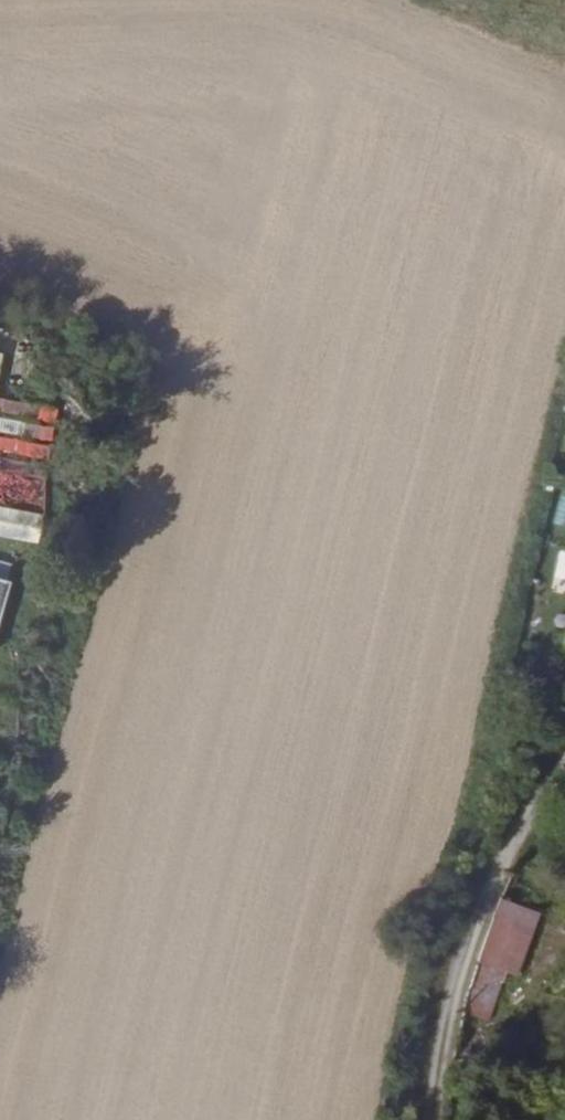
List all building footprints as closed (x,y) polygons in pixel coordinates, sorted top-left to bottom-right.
[(564,525),(564,491),(562,491),(555,523),(564,525)] [(0,504),(0,531),(49,543),(54,517),(0,504)] [(2,625),(10,627),(21,589),(8,585),(0,609),(0,624),(2,625)] [(550,914),(511,901),(480,983),(471,1013),(495,1020),(512,972),(527,976),(550,914)]
